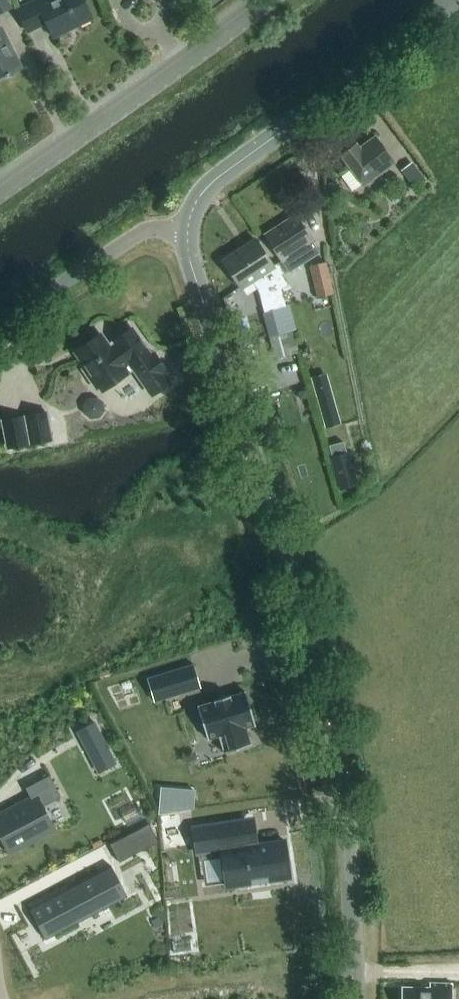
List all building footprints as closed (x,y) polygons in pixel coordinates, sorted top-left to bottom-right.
[(11,8),(7,0),(0,0),(0,14),(11,8)] [(91,19),(83,0),(49,0),(45,2),(44,0),(34,0),(17,8),(29,31),(46,23),(53,37),(91,19)] [(9,42),(3,28),(0,28),(0,77),(4,75),(5,78),(10,75),(9,75),(20,70),(21,66),(15,53),(11,52),(7,45),(9,42)] [(352,191),(361,184),(362,186),(394,163),(375,137),(359,148),(357,145),(354,148),(352,148),(346,152),(346,154),(342,157),(351,170),(341,176),(352,191)] [(397,170),(415,194),(430,184),(412,160),(397,170)] [(294,253),(312,242),(295,215),(265,235),(289,273),(301,265),(294,253)] [(277,264),(272,267),(255,240),(223,260),(242,290),(253,283),(258,291),(264,312),(262,313),(274,359),(298,352),(280,289),(287,285),(280,275),(283,273),(277,264)] [(317,298),(333,294),(325,262),(309,266),(317,298)] [(152,395),(169,383),(162,373),(166,370),(154,353),(150,356),(131,328),(113,340),(116,344),(110,349),(99,334),(74,351),(85,366),(82,368),(96,388),(99,386),(102,391),(133,369),(152,395)] [(317,375),(330,425),(346,421),(332,371),(317,375)] [(8,450),(52,442),(47,411),(2,419),(8,450)] [(347,453),(332,458),(341,489),(356,485),(347,453)] [(193,664),(147,678),(154,701),(177,694),(176,689),(198,682),(193,664)] [(245,692),(197,706),(207,739),(218,736),(223,752),(250,744),(245,727),(255,724),(245,692)] [(0,816),(0,836),(4,833),(12,849),(53,827),(42,806),(60,797),(49,775),(25,788),(31,800),(0,816)] [(241,821),(193,828),(197,853),(221,849),(226,887),(250,883),(250,877),(267,874),(268,881),(289,878),(284,840),(256,844),(255,838),(244,840),(241,821)] [(147,824),(112,843),(121,861),(156,842),(147,824)] [(111,866),(29,909),(45,939),(77,923),(70,909),(85,902),(92,915),(127,897),(111,866)] [(451,985),(431,985),(431,988),(402,988),(401,998),(451,998),(451,985)]
